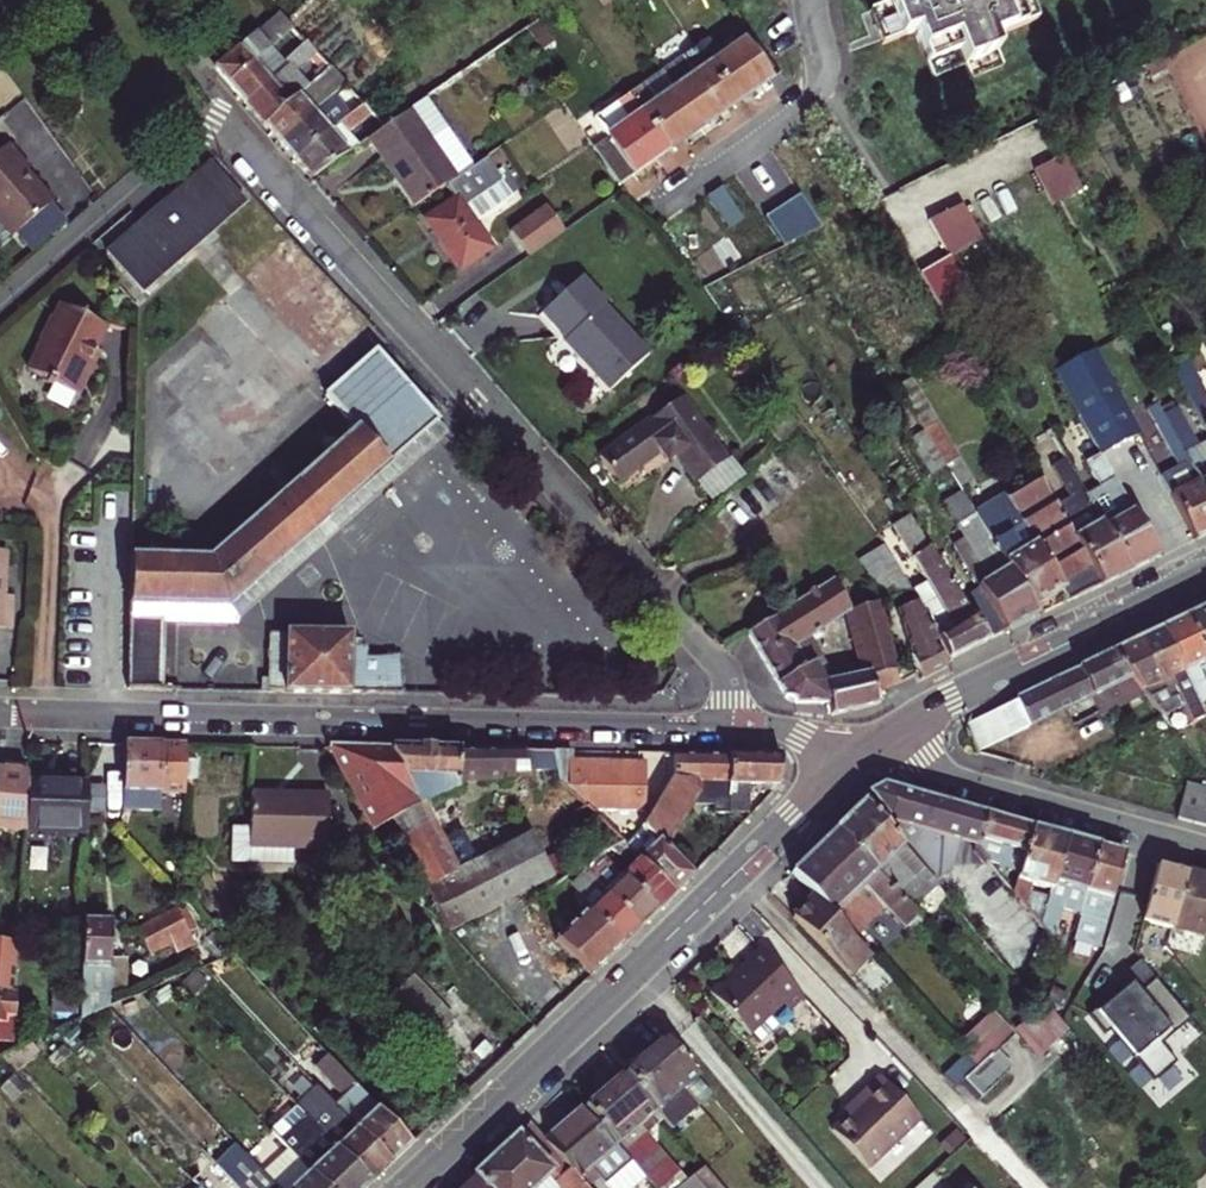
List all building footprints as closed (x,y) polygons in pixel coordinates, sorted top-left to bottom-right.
[(1006,68),(994,40),(1039,21),(1030,0),(883,0),(888,11),(870,19),(873,25),(884,51),(916,37),(936,82),(968,68),(974,82),(1006,68)] [(214,68),(246,104),(271,83),(254,63),(269,50),(293,29),(281,16),(239,48),(214,68)] [(540,50),(549,44),(535,23),(525,29),(540,50)] [(734,105),(768,81),(740,43),(717,59),(704,41),(694,48),(734,105)] [(264,125),(309,85),(296,70),(316,53),(311,47),(306,51),(303,47),(282,65),(286,69),(271,83),(246,104),(264,125)] [(701,128),(734,105),(694,48),(661,71),(701,128)] [(286,69),(282,65),(269,50),(254,63),(271,83),(286,69)] [(1167,69),(1162,58),(1145,66),(1150,77),(1167,69)] [(321,75),(330,67),(325,62),(316,70),(321,75)] [(279,143),(345,84),(330,67),(321,75),(309,85),(264,125),(279,143)] [(668,152),(701,128),(661,71),(628,95),(668,152)] [(295,160),(362,101),(345,84),(279,143),(295,160)] [(629,179),(668,152),(628,95),(616,103),(629,121),(602,141),(629,179)] [(427,139),(444,128),(424,98),(407,111),(427,139)] [(311,179),(358,146),(346,134),(371,111),(362,101),(295,160),(311,179)] [(418,204),(470,167),(444,128),(427,139),(407,111),(385,126),(369,139),(396,178),(399,176),(418,204)] [(618,187),(629,179),(602,141),(592,148),(618,187)] [(12,238),(53,202),(32,179),(29,181),(23,174),(28,169),(7,145),(0,151),(0,224),(12,238)] [(1081,187),(1063,152),(1033,168),(1051,202),(1081,187)] [(210,156),(106,246),(143,287),(247,197),(210,156)] [(424,219),(459,270),(492,248),(476,224),(513,198),(486,159),(446,186),(455,199),(424,219)] [(722,222),(737,212),(722,188),(706,198),(722,222)] [(764,219),(783,246),(822,227),(799,194),(764,219)] [(980,237),(961,204),(929,222),(948,255),(980,237)] [(528,257),(564,231),(546,206),(510,232),(528,257)] [(315,263),(263,308),(315,365),(368,321),(315,263)] [(609,391),(648,355),(603,307),(605,305),(580,278),(542,314),(566,340),(564,342),(609,391)] [(27,371),(77,396),(90,370),(86,367),(106,328),(61,305),(54,318),(52,317),(40,342),(42,342),(27,371)] [(325,394),(346,418),(397,374),(376,350),(325,394)] [(1101,454),(1139,432),(1096,351),(1055,373),(1101,454)] [(1185,355),(1171,362),(1205,430),(1205,395),(1185,355)] [(397,374),(346,418),(356,430),(387,464),(438,420),(397,374)] [(945,466),(957,459),(910,379),(896,387),(926,435),(945,466)] [(682,398),(600,457),(618,482),(659,452),(667,462),(676,455),(696,483),(727,461),(682,398)] [(1163,415),(1160,408),(1157,402),(1146,408),(1153,420),(1163,415)] [(1163,415),(1175,408),(1171,402),(1160,408),(1163,415)] [(1197,447),(1175,408),(1163,415),(1205,495),(1205,442),(1197,447)] [(1205,534),(1205,495),(1163,415),(1153,420),(1178,467),(1161,477),(1195,540),(1205,534)] [(227,606),(238,619),(449,433),(438,420),(387,464),(227,606)] [(130,605),(227,606),(387,464),(356,430),(209,562),(131,559),(130,605)] [(1045,453),(1057,446),(1049,430),(1037,438),(1045,453)] [(930,475),(945,466),(926,435),(912,444),(930,475)] [(1102,584),(1129,571),(1085,494),(1078,481),(1057,446),(1045,453),(1075,507),(1062,515),(1102,584)] [(1129,571),(1160,556),(1124,497),(1101,454),(1085,462),(1099,486),(1092,490),(1085,494),(1129,571)] [(959,488),(971,482),(957,459),(945,466),(959,488)] [(1038,615),(1102,584),(1062,515),(1037,474),(974,512),(1038,615)] [(1085,494),(1092,490),(1085,477),(1078,481),(1085,494)] [(988,639),(1038,615),(974,512),(961,493),(943,503),(965,540),(954,547),(988,604),(971,614),(988,639)] [(893,525),(926,581),(910,590),(911,591),(917,601),(949,658),(988,639),(971,614),(929,548),(909,515),(893,525)] [(911,591),(910,590),(883,545),(863,557),(887,599),(911,591)] [(11,629),(12,597),(4,596),(5,552),(0,552),(0,628),(11,629)] [(895,671),(877,602),(853,610),(833,580),(748,633),(784,697),(784,698),(795,703),(796,703),(829,703),(823,672),(820,673),(815,663),(822,659),(810,636),(849,611),(863,663),(867,663),(872,677),(895,671)] [(945,661),(949,658),(917,601),(897,610),(911,657),(922,680),(948,666),(945,661)] [(129,619),(161,621),(161,625),(238,626),(238,619),(227,606),(130,605),(129,615),(129,619)] [(1185,617),(1205,661),(1205,607),(1185,617)] [(1205,684),(1205,661),(1185,617),(1161,629),(1201,713),(1205,710),(1205,686),(1205,684)] [(129,650),(128,690),(159,690),(161,625),(161,621),(129,619),(129,650)] [(1161,717),(1181,708),(1189,725),(1204,718),(1201,713),(1161,629),(1110,653),(1145,696),(1161,717)] [(360,640),(349,640),(349,634),(269,633),(268,679),(261,679),(261,692),(397,695),(398,657),(365,657),(365,647),(360,647),(360,640)] [(1145,696),(1110,653),(1092,661),(1061,676),(1045,684),(1015,698),(1016,701),(1029,728),(1092,697),(1101,717),(1145,696)] [(823,672),(829,671),(822,659),(815,663),(820,673),(823,672)] [(829,671),(823,672),(829,703),(831,715),(880,702),(876,692),(872,677),(867,663),(863,663),(829,671)] [(876,692),(898,683),(895,671),(872,677),(876,692)] [(1029,728),(1016,701),(967,724),(978,752),(1029,728)] [(185,744),(124,743),(122,810),(160,812),(160,791),(184,792),(185,744)] [(458,777),(458,751),(329,747),(372,832),(392,821),(419,807),(458,787),(458,777)] [(458,777),(479,777),(480,751),(460,751),(458,751),(458,777)] [(529,776),(524,752),(480,751),(479,777),(486,777),(486,783),(503,783),(503,775),(529,776)] [(713,813),(728,813),(728,756),(673,754),(673,778),(671,778),(642,826),(665,848),(690,807),(693,801),(713,800),(713,806),(713,813)] [(778,786),(781,756),(728,756),(728,813),(748,813),(748,785),(778,786)] [(646,763),(570,762),(569,791),(589,810),(644,811),(646,763)] [(25,832),(27,784),(28,772),(0,770),(0,829),(25,832)] [(1177,817),(1193,822),(1203,787),(1186,782),(1177,817)] [(88,785),(43,785),(27,784),(25,832),(86,833),(87,815),(88,785)] [(105,786),(88,785),(87,815),(104,815),(105,786)] [(866,794),(938,878),(954,865),(954,864),(960,841),(969,809),(882,785),(866,794)] [(1205,826),(1205,788),(1203,787),(1193,822),(1205,826)] [(326,849),(328,798),(250,795),(249,864),(292,865),(292,847),(326,849)] [(913,910),(938,886),(865,801),(835,831),(913,910)] [(402,842),(431,828),(419,807),(392,821),(402,842)] [(976,846),(986,814),(969,809),(960,841),(976,846)] [(988,863),(990,862),(1019,871),(1032,827),(986,814),(976,846),(976,848),(986,862),(988,863)] [(673,895),(693,877),(665,848),(642,826),(623,843),(673,895)] [(1025,908),(1030,892),(1049,897),(1067,837),(1032,827),(1019,871),(1013,893),(1025,908)] [(411,860),(440,846),(431,828),(402,842),(407,850),(411,860)] [(918,915),(913,910),(835,831),(792,873),(815,897),(870,956),(874,959),(893,941),(918,915)] [(448,933),(552,879),(530,836),(455,875),(427,890),(448,933)] [(1052,941),(1061,908),(1079,913),(1098,845),(1067,837),(1049,897),(1040,926),(1052,941)] [(656,912),(673,895),(623,843),(611,848),(621,859),(612,867),(621,877),(656,912)] [(1144,859),(1125,853),(1098,845),(1079,913),(1071,940),(1098,948),(1114,890),(1149,900),(1158,863),(1144,859)] [(427,890),(455,875),(440,846),(411,860),(427,890)] [(973,852),(983,865),(986,862),(976,848),(973,852)] [(595,867),(605,858),(601,853),(589,859),(595,867)] [(638,930),(656,912),(621,877),(612,867),(605,858),(595,867),(589,859),(579,863),(585,871),(604,893),(638,930)] [(1149,900),(1143,920),(1171,928),(1187,871),(1158,863),(1149,900)] [(590,976),(638,930),(604,893),(585,871),(575,881),(580,893),(578,897),(579,905),(581,907),(577,910),(581,914),(577,919),(568,910),(559,919),(565,932),(556,940),(578,964),(590,976)] [(1171,928),(1204,937),(1205,928),(1205,876),(1187,871),(1171,928)] [(793,917),(849,976),(870,956),(815,897),(793,917)] [(150,954),(189,934),(177,909),(137,930),(150,954)] [(893,941),(901,949),(927,923),(918,915),(893,941)] [(109,990),(110,969),(112,922),(83,921),(79,1019),(109,1007),(109,990)] [(13,1039),(19,943),(0,942),(0,1039),(13,1039)] [(781,1003),(789,1012),(804,998),(759,950),(736,971),(732,967),(708,991),(747,1034),(765,1018),(781,1003)] [(463,1096),(513,1049),(429,961),(380,1008),(420,1051),(441,1072),(463,1096)] [(552,1012),(590,976),(578,964),(540,999),(552,1012)] [(109,990),(127,991),(128,970),(110,969),(109,990)] [(1039,1007),(1062,1033),(1067,1028),(1045,1001),(1039,1007)] [(1014,1031),(1037,1056),(1062,1033),(1039,1007),(1014,1031)] [(977,1067),(1011,1034),(991,1013),(956,1046),(977,1067)] [(775,1029),(765,1018),(747,1034),(757,1045),(775,1029)] [(827,1040),(836,1049),(842,1043),(833,1034),(827,1040)] [(977,1067),(964,1080),(981,1098),(1009,1070),(994,1054),(1013,1037),(1011,1034),(977,1067)] [(940,1043),(948,1051),(954,1046),(946,1038),(940,1043)] [(663,1120),(671,1129),(699,1105),(683,1087),(696,1076),(664,1039),(624,1073),(656,1111),(663,1120)] [(392,1162),(412,1143),(328,1054),(315,1066),(343,1096),(335,1104),(392,1162)] [(624,1073),(584,1106),(617,1145),(656,1111),(624,1073)] [(832,1131),(869,1169),(921,1120),(880,1077),(856,1100),(860,1104),(832,1131)] [(297,1105),(318,1086),(315,1082),(293,1101),(297,1105)] [(371,1182),(392,1162),(335,1104),(318,1086),(297,1105),(305,1113),(371,1182)] [(584,1106),(543,1140),(547,1143),(578,1180),(591,1169),(604,1185),(631,1162),(617,1145),(584,1106)] [(696,1159),(680,1173),(656,1144),(657,1125),(663,1120),(656,1111),(617,1145),(631,1162),(645,1178),(654,1187),(678,1187),(704,1168),(696,1159)] [(371,1182),(305,1113),(290,1128),(282,1119),(271,1128),(289,1148),(298,1157),(328,1187),(365,1187),(371,1182)] [(548,1176),(558,1187),(585,1187),(578,1180),(547,1143),(543,1140),(529,1123),(473,1176),(485,1187),(535,1187),(548,1176)] [(941,1146),(949,1154),(964,1140),(956,1132),(941,1146)] [(272,1181),(298,1157),(289,1148),(263,1172),(264,1174),(272,1181)] [(272,1181),(264,1174),(255,1183),(223,1150),(212,1160),(239,1187),(278,1187),(272,1181)] [(298,1157),(272,1181),(278,1187),(328,1187),(298,1157)] [(607,1187),(633,1187),(645,1178),(631,1162),(604,1185),(607,1187)] [(204,1168),(192,1180),(200,1187),(224,1187),(204,1168)] [(704,1168),(678,1187),(721,1187),(704,1168)] [(473,1176),(472,1178),(480,1187),(485,1187),(473,1176)] [(535,1187),(558,1187),(548,1176),(535,1187)] [(461,1187),(480,1187),(472,1178),(461,1187)]
